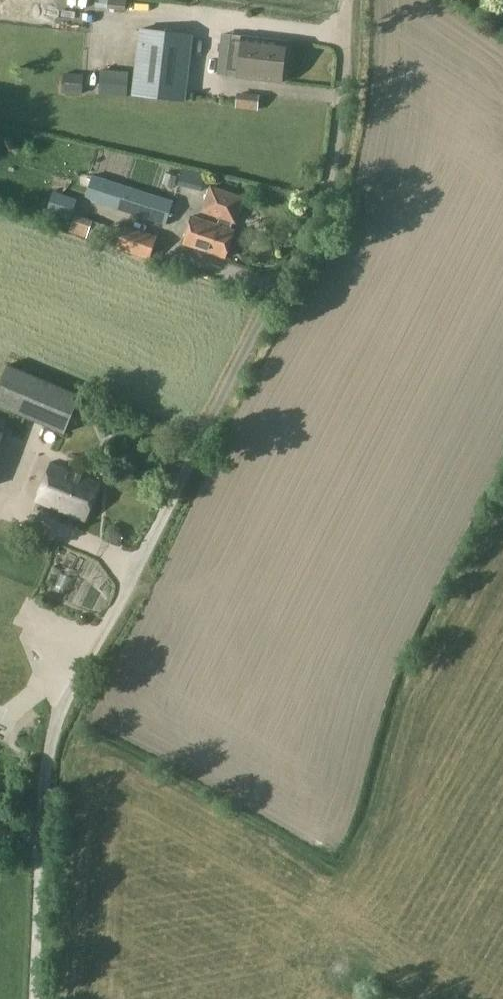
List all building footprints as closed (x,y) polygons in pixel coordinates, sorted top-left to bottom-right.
[(38,2),(36,24),(54,26),(56,0),(18,0),(38,2)] [(108,9),(125,11),(127,0),(109,0),(108,9)] [(192,34),(139,28),(132,94),(184,100),(192,34)] [(242,37),(237,78),(283,84),(288,42),(242,37)] [(97,70),(98,93),(128,93),(128,69),(97,70)] [(82,94),(83,75),(64,74),(63,92),(82,94)] [(244,109),(246,93),(238,92),(236,108),(244,109)] [(104,179),(98,199),(96,204),(167,226),(174,201),(104,179)] [(211,187),(203,212),(219,218),(217,225),(231,229),(234,222),(235,223),(244,198),(211,187)] [(47,213),(71,220),(77,199),(54,191),(47,213)] [(193,217),(184,244),(226,258),(235,230),(231,229),(217,225),(193,217)] [(87,238),(90,226),(73,221),(69,233),(87,238)] [(150,260),(151,258),(158,236),(124,225),(116,248),(150,260)] [(0,376),(0,406),(62,433),(79,394),(6,363),(0,376)] [(52,464),(37,502),(85,521),(100,483),(52,464)] [(51,568),(42,587),(59,595),(68,576),(51,568)]
